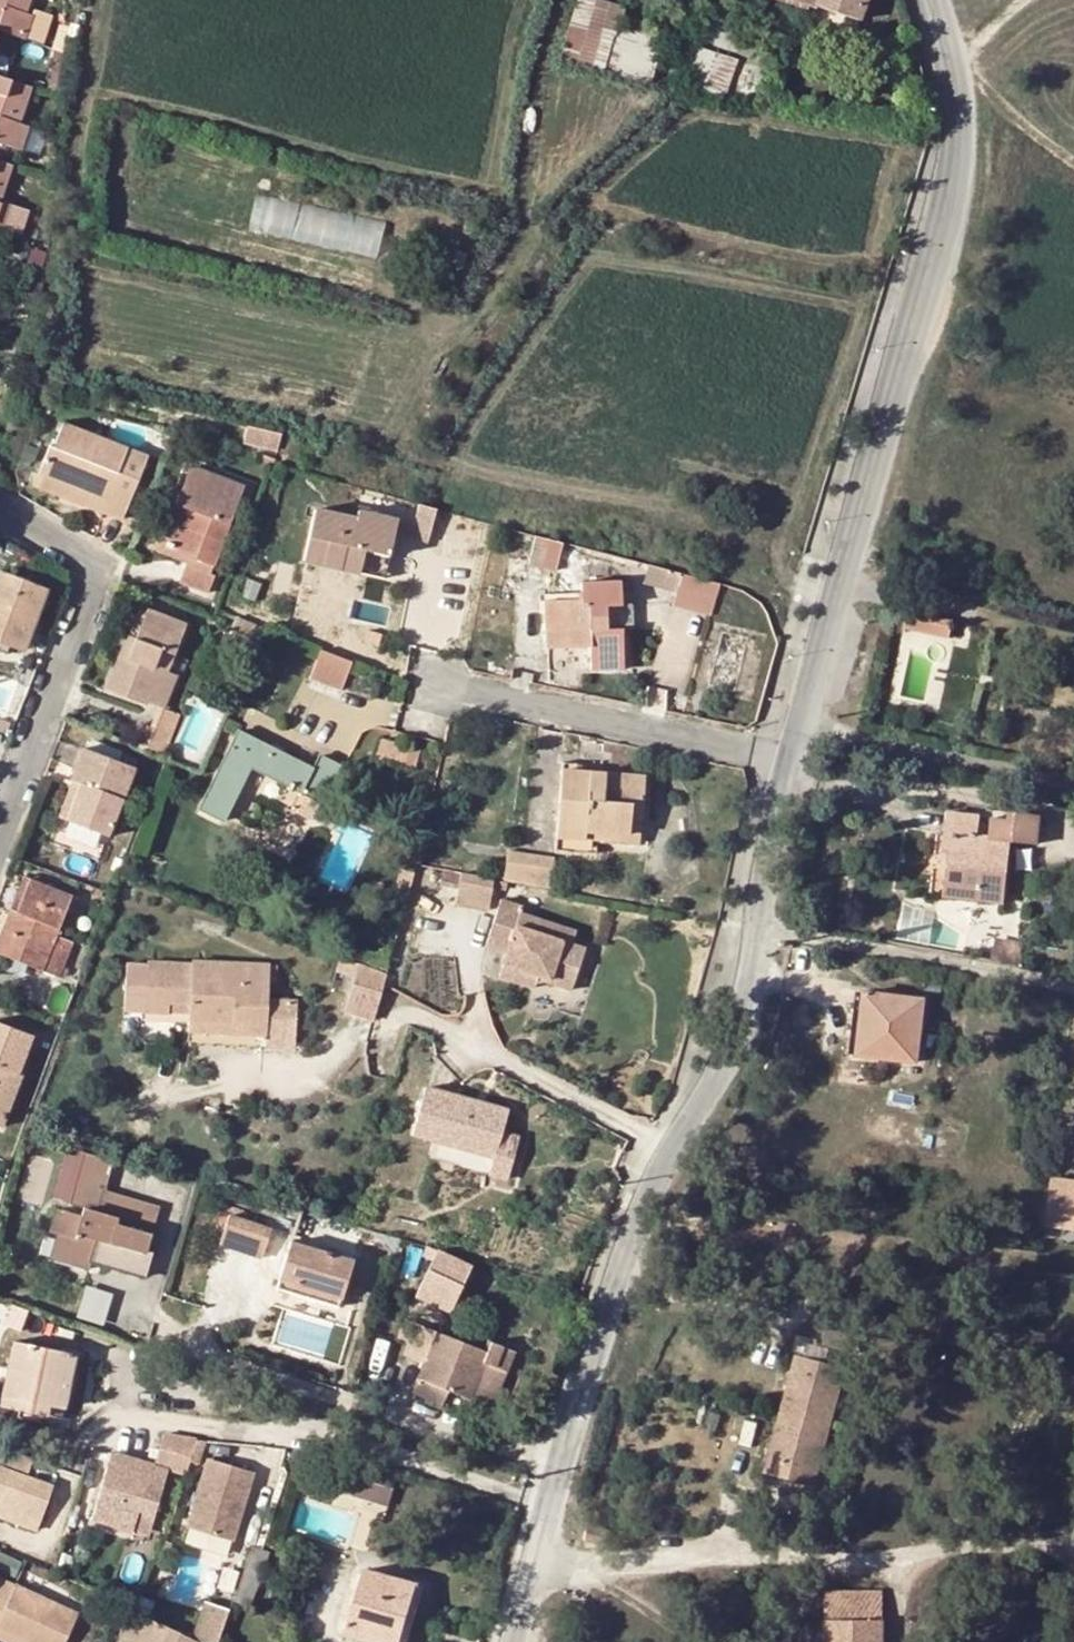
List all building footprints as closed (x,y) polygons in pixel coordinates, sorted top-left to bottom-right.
[(22,40),(31,17),(23,14),(28,0),(0,0),(0,32),(22,40)] [(581,0),(579,0),(563,58),(652,83),(663,43),(621,30),(625,12),(581,0)] [(865,23),(873,0),(797,0),(865,23)] [(47,24),(31,17),(22,40),(39,46),(47,24)] [(734,60),(702,47),(688,78),(721,92),(734,60)] [(18,151),(27,128),(17,124),(29,89),(9,82),(0,79),(0,144),(18,151)] [(47,136),(27,128),(18,151),(39,159),(47,136)] [(9,167),(0,163),(0,194),(9,167)] [(255,195),(247,234),(377,261),(385,223),(255,195)] [(6,206),(0,224),(0,230),(17,236),(26,214),(6,206)] [(471,234),(473,221),(461,220),(459,233),(471,234)] [(28,273),(34,256),(21,251),(14,268),(24,272),(28,273)] [(47,446),(35,475),(103,500),(98,512),(119,520),(144,458),(61,425),(52,448),(47,446)] [(261,456),(258,464),(270,468),(273,459),(261,456)] [(187,468),(173,504),(180,507),(163,555),(182,562),(174,583),(202,593),(209,576),(205,575),(238,487),(187,468)] [(31,486),(98,512),(103,500),(35,475),(31,486)] [(155,552),(163,555),(180,507),(173,504),(155,552)] [(300,560),(355,572),(360,550),(384,555),(389,536),(393,520),(353,510),(352,517),(312,508),(300,560)] [(410,524),(407,541),(424,545),(433,512),(416,508),(410,524)] [(410,524),(393,520),(389,536),(407,541),(410,524)] [(559,544),(532,537),(525,565),(552,571),(559,544)] [(379,577),(384,555),(360,550),(355,572),(379,577)] [(0,572),(0,644),(17,651),(41,589),(0,572)] [(713,584),(675,574),(665,606),(704,617),(713,584)] [(571,577),(572,599),(577,599),(576,582),(584,581),(584,576),(571,577)] [(616,580),(584,581),(576,582),(577,599),(572,599),(541,601),(543,648),(545,648),(586,647),(588,669),(588,671),(619,669),(617,628),(612,628),(606,629),(604,606),(611,606),(617,606),(616,580)] [(263,588),(247,582),(240,600),(256,606),(263,588)] [(604,606),(606,629),(612,628),(611,606),(604,606)] [(142,613),(132,637),(124,635),(104,689),(143,706),(144,702),(155,706),(161,708),(173,676),(164,672),(182,624),(144,609),(142,613)] [(124,635),(132,637),(142,613),(134,609),(124,635)] [(916,612),(904,609),(899,628),(911,630),(916,612)] [(952,620),(916,612),(911,630),(946,638),(952,620)] [(313,677),(345,689),(354,663),(323,651),(313,677)] [(160,755),(175,714),(161,708),(155,706),(147,726),(143,725),(135,745),(160,755)] [(234,731),(195,808),(220,821),(247,768),(302,796),(316,803),(335,765),(317,755),(310,769),(234,731)] [(414,773),(420,753),(379,742),(373,762),(414,773)] [(66,781),(69,782),(76,784),(61,820),(106,837),(131,768),(78,749),(66,781)] [(557,769),(552,838),(554,838),(581,840),(581,831),(625,835),(627,820),(637,821),(640,775),(557,769)] [(55,818),(61,820),(76,784),(69,782),(55,818)] [(309,819),(316,803),(302,796),(294,811),(309,819)] [(976,817),(944,813),(939,852),(947,852),(944,869),(941,896),(1001,903),(1008,842),(1038,846),(1042,818),(1005,813),(1004,821),(990,819),(988,835),(975,834),(976,817)] [(635,844),(637,821),(627,820),(625,835),(581,831),(581,840),(589,840),(635,844)] [(503,864),(500,878),(500,881),(544,889),(550,858),(506,851),(503,864)] [(944,869),(947,852),(939,852),(937,868),(944,869)] [(493,877),(500,878),(503,864),(495,862),(493,877)] [(458,892),(459,877),(442,874),(440,889),(458,892)] [(6,909),(14,912),(27,879),(19,876),(6,909)] [(492,883),(459,877),(458,892),(456,905),(488,910),(491,891),(492,883)] [(0,926),(0,955),(56,976),(70,942),(53,936),(69,894),(27,879),(14,912),(6,909),(0,926)] [(505,885),(492,883),(491,891),(504,893),(505,885)] [(576,935),(540,922),(535,936),(516,930),(522,916),(523,909),(501,902),(485,949),(506,956),(502,968),(538,981),(538,983),(571,994),(586,951),(572,946),(576,935)] [(516,930),(535,936),(540,922),(522,916),(516,930)] [(1021,968),(1024,947),(996,942),(992,963),(1021,968)] [(268,1002),(269,969),(147,964),(147,968),(126,967),(124,1014),(145,1014),(145,1019),(168,1018),(168,1008),(187,1008),(187,1027),(186,1038),(263,1040),(263,1053),(294,1053),(296,1003),(268,1002)] [(357,965),(343,1017),(373,1026),(387,976),(357,965)] [(534,994),(538,983),(538,981),(502,968),(498,981),(534,994)] [(921,999),(862,993),(854,1056),(913,1062),(921,999)] [(168,1008),(168,1018),(145,1019),(144,1026),(187,1027),(187,1008),(168,1008)] [(19,1075),(15,1074),(29,1037),(0,1025),(0,1123),(19,1075)] [(425,1090),(411,1139),(433,1145),(491,1162),(494,1162),(501,1136),(508,1114),(425,1090)] [(520,1141),(501,1136),(494,1162),(491,1162),(488,1179),(508,1185),(520,1141)] [(1048,1174),(1045,1226),(1073,1228),(1073,1176),(1048,1174)] [(46,1230),(55,1233),(46,1258),(84,1269),(87,1260),(139,1275),(145,1253),(141,1252),(154,1206),(99,1190),(92,1210),(81,1206),(79,1215),(53,1207),(46,1230)] [(268,1226),(226,1213),(216,1244),(257,1257),(268,1226)] [(348,1257),(288,1239),(274,1286),(334,1306),(348,1257)] [(469,1267),(438,1251),(414,1294),(446,1310),(469,1267)] [(80,1315),(105,1321),(112,1291),(87,1285),(80,1315)] [(485,1351),(400,1318),(391,1339),(401,1344),(397,1355),(418,1363),(414,1371),(411,1370),(405,1387),(410,1388),(408,1392),(441,1404),(445,1393),(489,1409),(512,1351),(488,1342),(485,1351)] [(853,1355),(857,1338),(826,1330),(822,1347),(853,1355)] [(9,1340),(0,1384),(0,1406),(59,1419),(72,1353),(9,1340)] [(804,1346),(802,1358),(822,1364),(825,1353),(804,1346)] [(763,1474),(810,1487),(841,1370),(822,1364),(802,1358),(795,1357),(763,1474)] [(185,1464),(191,1442),(160,1437),(151,1463),(114,1450),(99,1494),(92,1516),(133,1530),(140,1508),(152,1511),(167,1466),(183,1472),(185,1464)] [(192,1466),(199,1444),(191,1442),(185,1464),(192,1466)] [(32,1470),(36,1457),(0,1445),(0,1459),(32,1470)] [(250,1473),(203,1459),(183,1530),(230,1543),(250,1473)] [(41,1528),(55,1479),(0,1463),(0,1516),(41,1528)] [(392,1488),(356,1474),(350,1488),(386,1503),(392,1488)] [(245,1606),(265,1551),(249,1545),(229,1600),(245,1606)] [(361,1567),(342,1632),(374,1641),(396,1641),(413,1583),(361,1567)] [(9,1586),(0,1582),(0,1608),(9,1586)] [(20,1641),(60,1641),(72,1615),(9,1586),(0,1608),(0,1632),(20,1641)] [(882,1596),(826,1596),(827,1641),(883,1641),(882,1596)] [(199,1641),(214,1641),(225,1612),(200,1603),(188,1637),(199,1641)] [(116,1641),(185,1641),(129,1615),(116,1641)] [(0,1632),(0,1641),(20,1641),(0,1632)]
